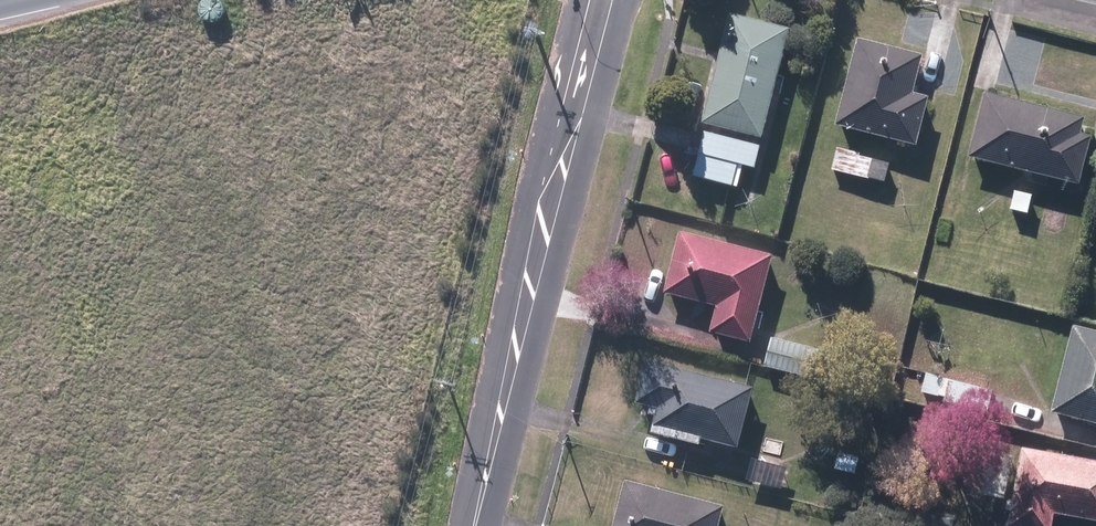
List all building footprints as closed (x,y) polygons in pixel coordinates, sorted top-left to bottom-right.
[(709,122),(768,138),(796,29),(738,14),(709,122)] [(842,124),(924,145),(936,97),(920,94),(929,56),(863,39),(842,124)] [(1086,185),(1095,147),(1095,137),(1087,135),(1091,118),(992,93),(975,157),(1086,185)] [(854,137),(859,138),(862,135),(860,130),(856,129),(852,132),(854,137)] [(701,168),(757,183),(766,147),(710,132),(701,168)] [(834,170),(890,183),(894,165),(862,157),(862,154),(840,149),(834,170)] [(1015,210),(1032,213),(1037,196),(1019,192),(1015,210)] [(717,331),(759,341),(781,256),(686,232),(670,292),(724,306),(717,331)] [(1095,421),(1095,331),(1081,327),(1060,412),(1095,421)] [(769,367),(818,378),(825,351),(776,338),(769,367)] [(659,425),(745,447),(760,388),(654,362),(643,403),(663,408),(659,425)] [(948,403),(992,413),(996,392),(953,381),(948,403)] [(750,479),(798,491),(802,472),(798,470),(799,468),(787,465),(789,458),(784,457),(788,442),(770,437),(766,453),(757,451),(750,479)] [(1061,514),(1095,520),(1095,460),(1028,450),(1016,525),(1059,525),(1061,514)] [(731,508),(631,481),(620,525),(726,525),(731,508)]
